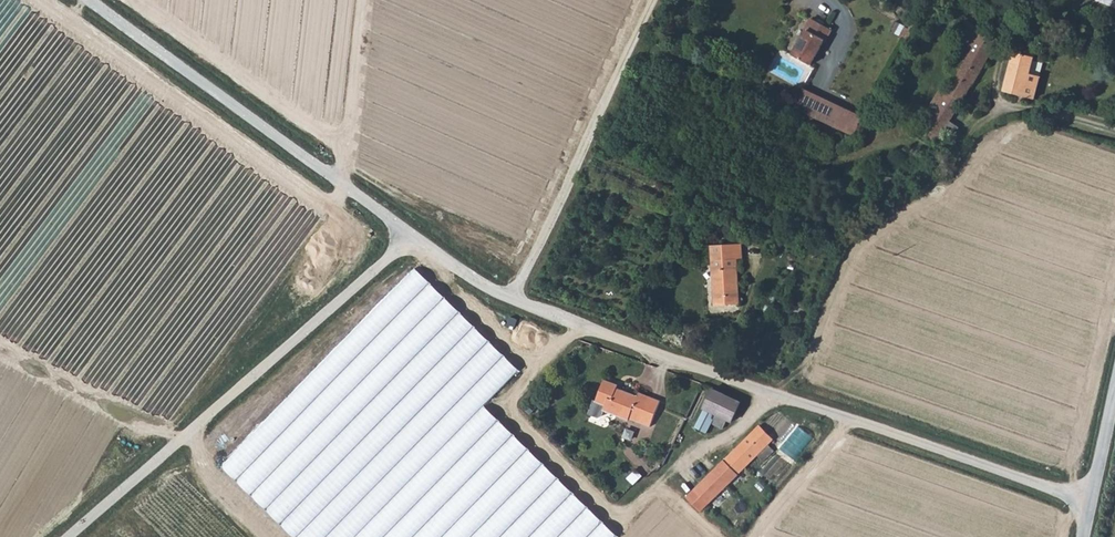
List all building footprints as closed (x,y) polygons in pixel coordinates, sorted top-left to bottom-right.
[(1030,21),(1045,27),(1048,20),(1033,14),(1030,21)] [(934,108),(921,132),(935,138),(937,133),(946,137),(950,130),(946,128),(970,85),(972,86),(999,38),(967,20),(952,46),(960,52),(948,72),(955,77),(936,109),(934,108)] [(826,46),(832,36),(807,23),(801,34),(805,36),(790,62),(808,71),(822,45),(826,46)] [(1034,56),(1031,55),(1022,52),(1020,56),(1013,55),(1003,94),(1033,101),(1039,79),(1029,76),(1034,56)] [(865,117),(803,90),(794,110),(853,138),(865,117)] [(738,244),(707,247),(714,307),(739,304),(734,259),(739,259),(738,244)] [(412,266),(220,463),(297,536),(617,536),(618,536),(483,407),(519,370),(412,266)] [(631,421),(632,419),(653,427),(663,400),(641,393),(638,400),(618,394),(620,390),(605,384),(590,417),(600,421),(603,420),(607,413),(631,421)] [(728,421),(732,422),(741,403),(714,388),(696,426),(707,432),(713,422),(725,429),(728,421)] [(774,439),(760,425),(689,496),(704,510),(756,457),(763,463),(775,451),(768,445),(774,439)] [(802,427),(785,449),(798,460),(816,438),(802,427)] [(704,510),(689,496),(687,499),(701,513),(704,510)]
